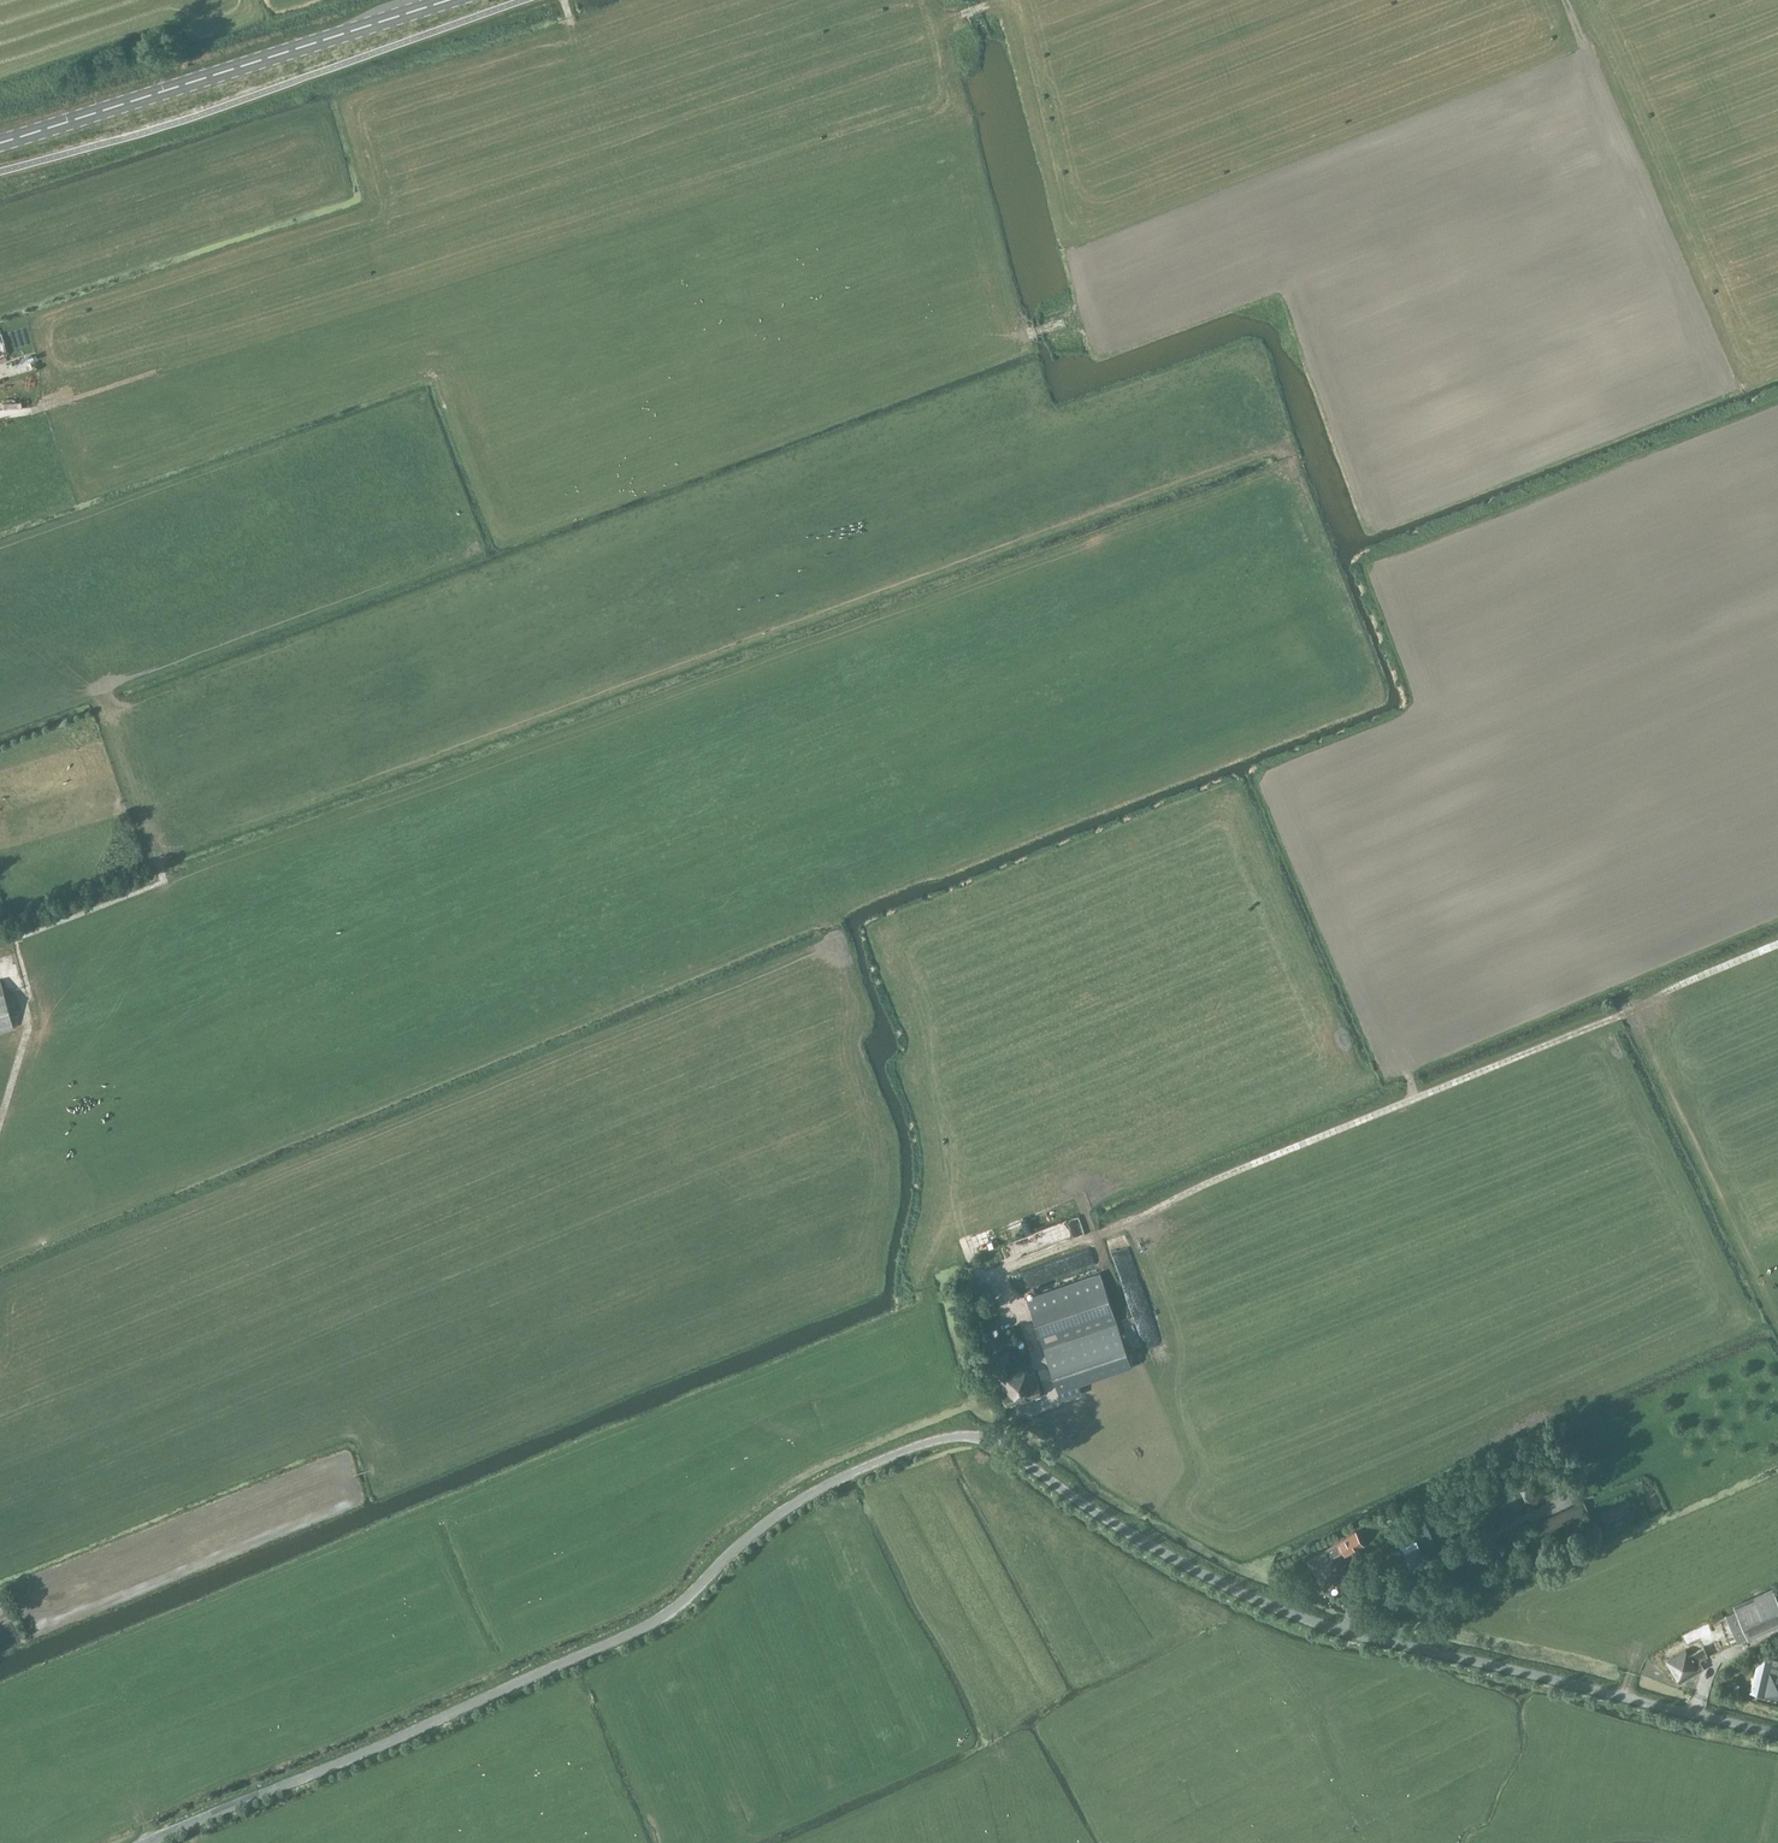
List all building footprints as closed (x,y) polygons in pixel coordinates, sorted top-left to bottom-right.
[(59,340),(46,341),(48,356),(61,354),(59,340)] [(28,393),(8,394),(8,401),(28,400),(28,393)] [(14,1028),(0,981),(0,1032),(14,1028)] [(1005,1255),(1035,1246),(1030,1230),(1000,1239),(1005,1255)] [(1101,1272),(1028,1297),(1043,1347),(1057,1389),(1132,1365),(1101,1272)] [(1143,1330),(1162,1325),(1153,1294),(1135,1299),(1143,1330)] [(998,1345),(994,1333),(985,1336),(988,1348),(998,1345)] [(1042,1395),(1035,1371),(1031,1372),(1029,1364),(1016,1368),(1010,1349),(991,1356),(1007,1406),(1042,1395)] [(1574,1511),(1569,1500),(1541,1511),(1545,1522),(1574,1511)] [(1423,1517),(1395,1530),(1411,1564),(1426,1557),(1413,1530),(1426,1524),(1423,1517)] [(1426,1552),(1437,1547),(1427,1524),(1415,1530),(1426,1552)] [(1364,1546),(1355,1531),(1307,1560),(1325,1591),(1331,1587),(1335,1585),(1334,1582),(1350,1573),(1344,1563),(1347,1562),(1344,1557),(1364,1546)] [(1777,1624),(1777,1599),(1773,1588),(1733,1607),(1735,1612),(1726,1616),(1738,1642),(1777,1624)] [(1683,1645),(1663,1656),(1671,1670),(1670,1673),(1673,1679),(1677,1679),(1680,1684),(1700,1671),(1695,1664),(1701,1661),(1700,1659),(1720,1650),(1708,1625),(1683,1636),(1686,1644),(1684,1646),(1683,1645)] [(1772,1658),(1766,1656),(1758,1655),(1750,1692),(1757,1693),(1765,1695),(1765,1696),(1777,1699),(1777,1659),(1772,1658)]
